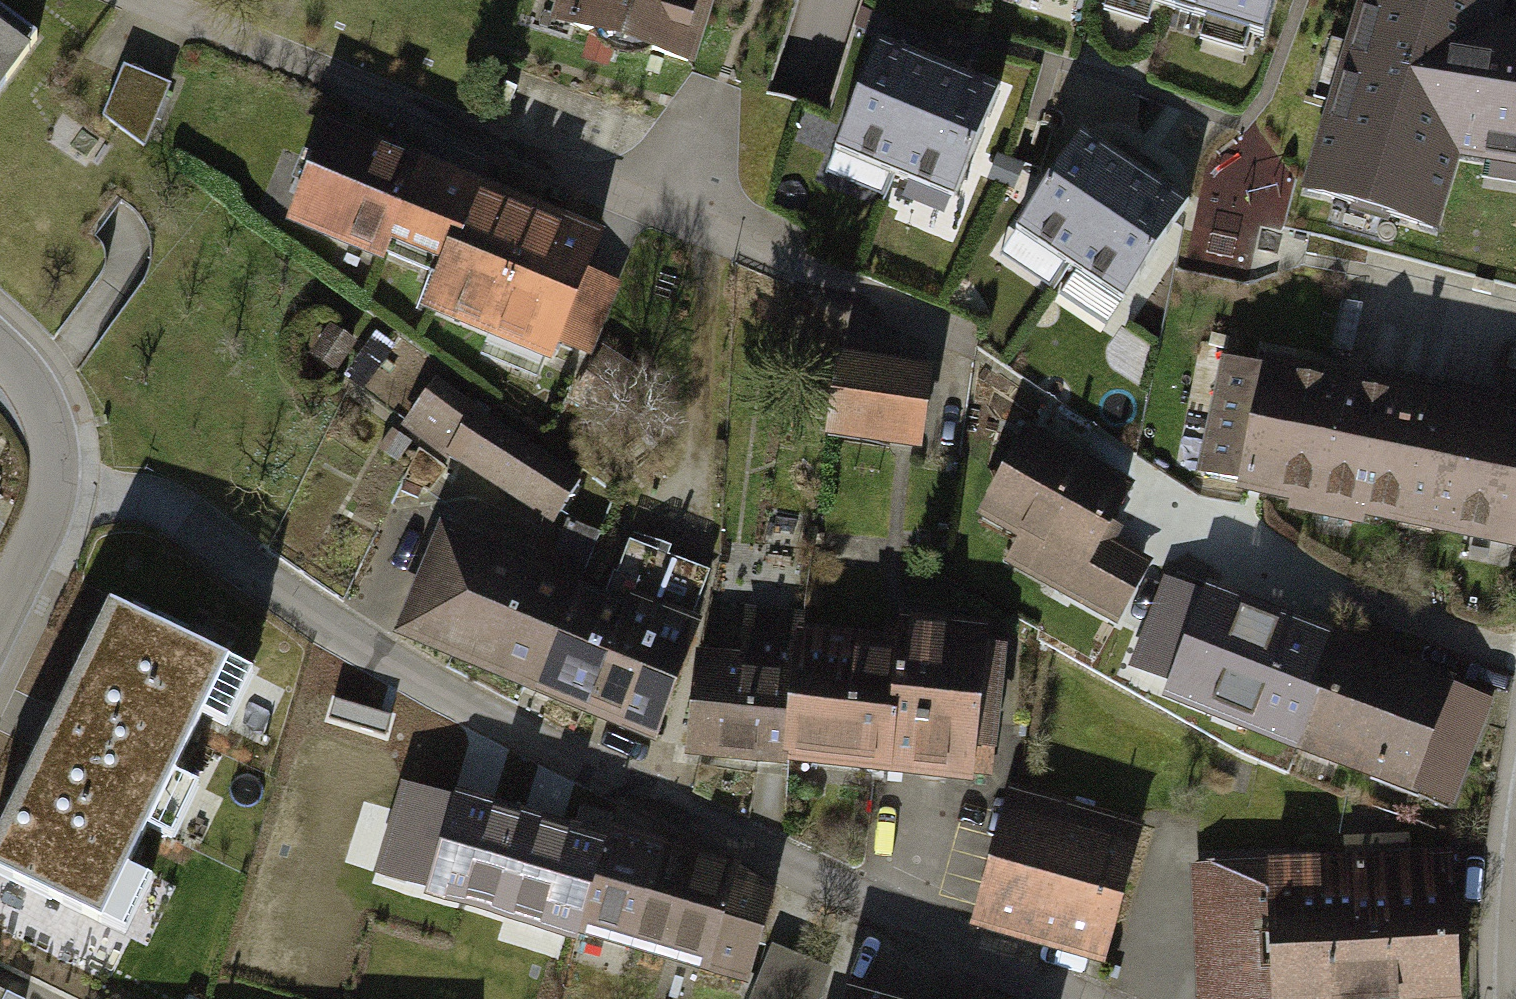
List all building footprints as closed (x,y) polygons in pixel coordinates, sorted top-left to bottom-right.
[(558,25),(702,68),(722,0),(566,0),(558,25)] [(1262,35),(1273,0),(1143,0),(1262,35)] [(1299,193),(1441,232),(1463,160),(1515,169),(1515,23),(1501,20),(1507,0),(1356,0),(1299,193)] [(37,52),(0,25),(0,103),(37,52)] [(996,87),(877,38),(831,150),(949,199),(996,87)] [(148,157),(172,94),(121,76),(105,120),(148,157)] [(1188,200),(1080,129),(1014,230),(1122,301),(1188,200)] [(418,169),(331,134),(301,209),(345,226),(341,235),(384,252),(418,169)] [(998,158),(988,184),(1016,194),(1026,169),(998,158)] [(596,240),(418,169),(384,252),(440,274),(429,302),(551,351),(556,338),(590,351),(616,285),(583,272),(596,240)] [(1364,306),(1342,301),(1333,348),(1355,353),(1364,306)] [(355,349),(329,332),(311,359),(338,376),(355,349)] [(398,357),(379,343),(346,387),(364,401),(398,357)] [(1228,362),(1205,470),(1515,537),(1515,424),(1228,362)] [(929,383),(837,369),(824,453),(917,466),(929,383)] [(458,447),(558,512),(577,482),(474,416),(435,387),(408,422),(451,454),(458,447)] [(1136,485),(1033,429),(985,519),(1017,537),(1002,564),(1115,626),(1154,554),(1111,531),(1136,485)] [(443,534),(404,630),(654,731),(690,641),(682,638),(713,562),(638,532),(607,608),(575,595),(599,536),(566,523),(550,562),(555,564),(550,577),(443,534)] [(1462,681),(1222,589),(1218,600),(1160,578),(1125,666),(1184,688),(1175,710),(1415,803),(1422,786),(1448,796),(1485,703),(1458,693),(1462,681)] [(113,600),(0,836),(0,869),(129,930),(155,877),(129,864),(149,822),(174,834),(199,782),(176,771),(203,716),(228,728),(257,669),(113,600)] [(698,668),(690,748),(972,777),(978,721),(995,723),(1002,654),(984,652),(986,629),(905,621),(900,663),(887,661),(889,640),(858,637),(856,658),(799,652),(801,630),(747,624),(742,673),(698,668)] [(393,717),(334,699),(329,717),(387,735),(393,717)] [(407,787),(381,877),(518,916),(520,909),(580,926),(608,833),(611,822),(583,813),(576,836),(407,787)] [(1104,951),(1139,826),(1018,792),(983,917),(1104,951)] [(736,873),(608,833),(580,926),(747,976),(771,895),(736,873)] [(1194,861),(1198,998),(1460,998),(1455,852),(1414,853),(1414,836),(1362,838),(1363,855),(1194,861)] [(780,945),(756,998),(824,998),(837,969),(780,945)]
